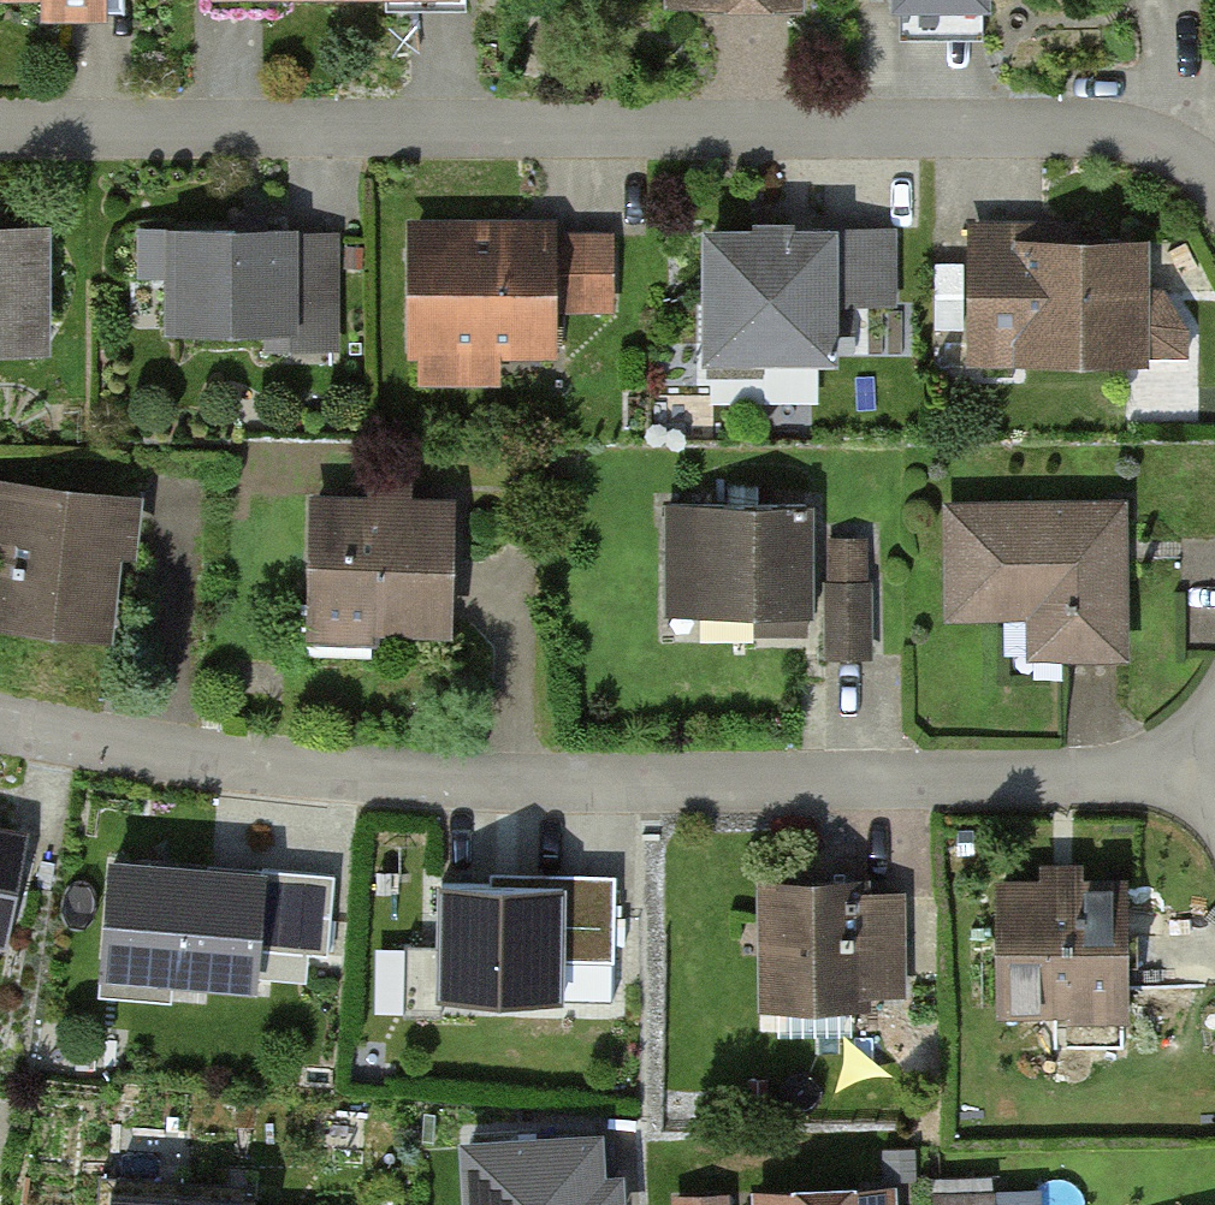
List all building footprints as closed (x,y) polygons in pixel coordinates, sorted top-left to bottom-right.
[(42,11),(124,11),(124,0),(42,0),(42,11)] [(548,230),(416,229),(415,345),(548,346),(548,307),(549,236),(548,230)] [(289,230),(173,230),(173,329),(289,329),(289,305),(332,305),(332,232),(289,232),(289,230)] [(755,236),(711,236),(711,343),(763,343),(763,354),(829,354),(829,302),(891,302),(891,231),(831,231),(831,236),(791,236),(791,230),(755,230),(755,236)] [(0,232),(0,340),(38,340),(38,231),(0,232)] [(1026,231),(976,231),(976,356),(1187,355),(1187,327),(1163,289),(1139,289),(1139,248),(1026,248),(1026,231)] [(610,236),(549,236),(548,307),(609,307),(610,236)] [(372,505),(316,503),(313,605),(373,607),(373,624),(446,626),(450,506),(405,505),(405,498),(375,497),(376,483),(373,483),(372,505)] [(130,504),(0,490),(0,549),(13,551),(5,618),(102,629),(112,546),(125,548),(130,504)] [(812,601),(812,504),(669,505),(669,601),(755,601),(755,633),(806,633),(806,601),(812,601)] [(1119,508),(952,509),(952,611),(1057,611),(1057,652),(1120,652),(1120,561),(1114,561),(1114,538),(1119,538),(1119,508)] [(863,587),(863,541),(831,542),(832,590),(829,590),(830,656),(867,656),(866,586),(863,587)] [(0,833),(0,908),(14,836),(0,833)] [(262,876),(113,863),(104,973),(254,985),(257,950),(329,956),(335,875),(263,869),(262,876)] [(1001,887),(1002,1008),(1075,1008),(1075,988),(1123,988),(1122,886),(1080,887),(1080,881),(1050,881),(1050,868),(1046,868),(1046,886),(1001,887)] [(617,886),(441,881),(438,998),(559,1001),(560,960),(615,961),(617,886)] [(856,882),(771,883),(772,1007),(776,1007),(776,992),(852,991),(852,1008),(859,1008),(858,993),(902,993),(901,909),(901,895),(856,895),(856,882)] [(191,1119),(119,1114),(115,1163),(187,1169),(191,1119)] [(468,1146),(471,1204),(618,1204),(616,1181),(598,1182),(595,1139),(468,1146)] [(880,1196),(769,1201),(769,1204),(880,1204),(880,1196)] [(723,1197),(679,1199),(679,1204),(724,1204),(723,1197)]
